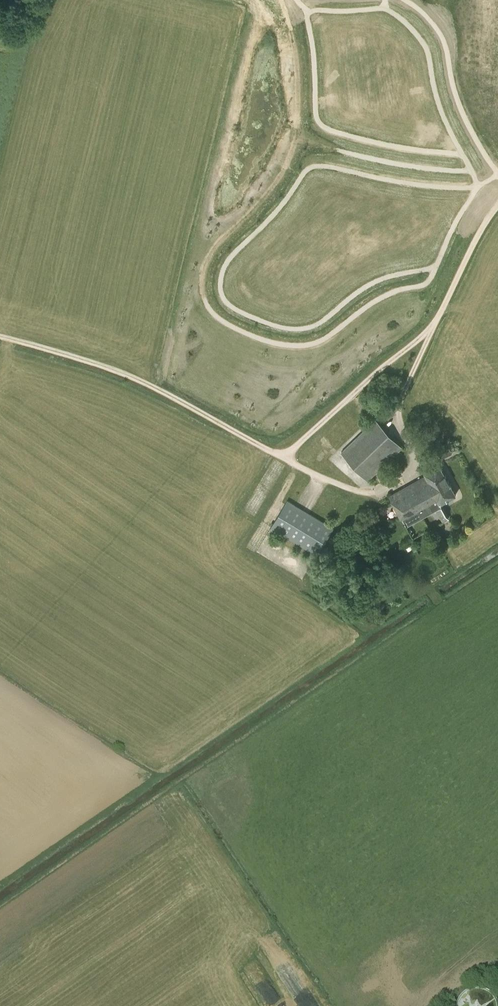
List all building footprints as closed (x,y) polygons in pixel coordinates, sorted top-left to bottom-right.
[(372,418),(368,421),(371,423),(341,453),(368,480),(401,447),(372,418)] [(436,449),(441,458),(453,453),(447,443),(436,449)] [(403,520),(421,511),(430,506),(433,511),(436,510),(442,506),(440,503),(456,494),(439,464),(425,472),(426,475),(407,486),(390,495),(403,520)] [(333,528),(287,500),(271,527),(317,555),(333,528)] [(442,506),(436,510),(443,522),(449,519),(442,506)] [(438,523),(442,521),(435,510),(432,512),(438,523)] [(458,1003),(458,1005),(497,1005),(497,1002),(494,997),(489,992),(483,990),(475,989),(467,992),(461,998),(458,1003)]
